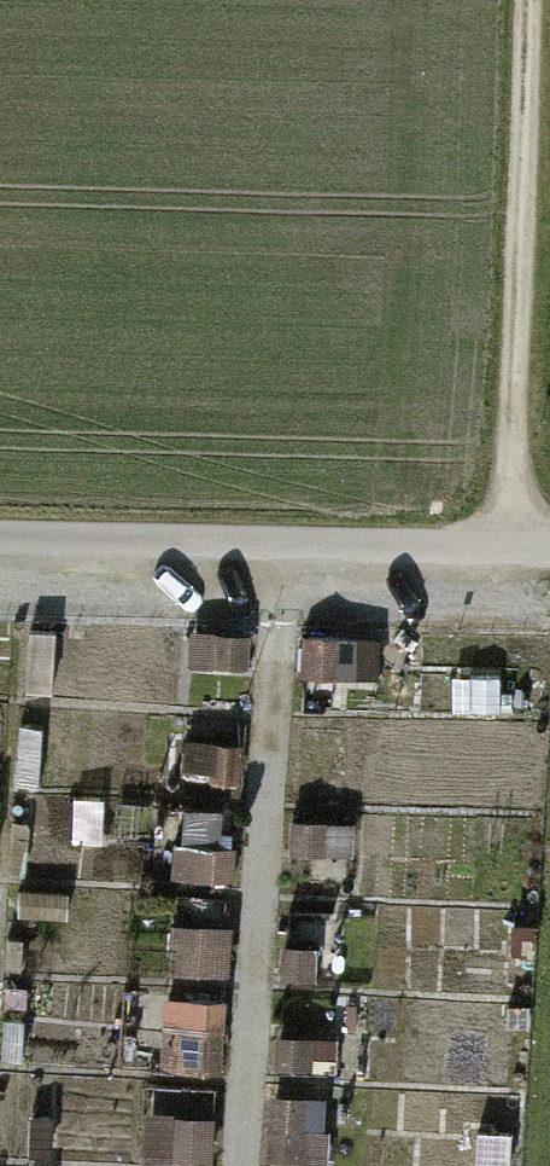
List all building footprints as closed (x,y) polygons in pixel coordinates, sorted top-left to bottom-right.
[(253,633),(199,632),(198,668),(252,669),(253,633)] [(381,634),(313,633),(313,667),(380,668),(381,634)] [(56,649),(14,648),(13,686),(55,687),(56,649)] [(245,735),(196,734),(195,778),(245,779),(245,735)] [(235,808),(177,807),(176,879),(234,880),(235,808)] [(362,812),(296,811),(295,864),(362,865),(362,812)] [(31,813),(12,813),(11,871),(30,872),(31,813)] [(136,835),(112,835),(111,875),(135,875),(136,835)] [(58,887),(36,887),(36,929),(57,929),(58,887)] [(331,911),(295,910),(295,931),(331,932),(331,911)] [(236,921),(175,920),(174,977),(235,978),(236,921)] [(346,939),(284,938),(283,982),(345,983),(346,939)] [(31,981),(12,981),(11,1010),(30,1011),(31,981)] [(219,1024),(129,1023),(128,1069),(218,1070),(219,1024)] [(340,1027),(284,1026),(284,1058),(339,1059),(340,1027)] [(59,1031),(11,1030),(10,1056),(58,1056),(59,1031)] [(218,1114),(148,1113),(148,1155),(217,1156),(218,1114)] [(331,1124),(277,1123),(276,1158),(331,1159),(331,1124)]
